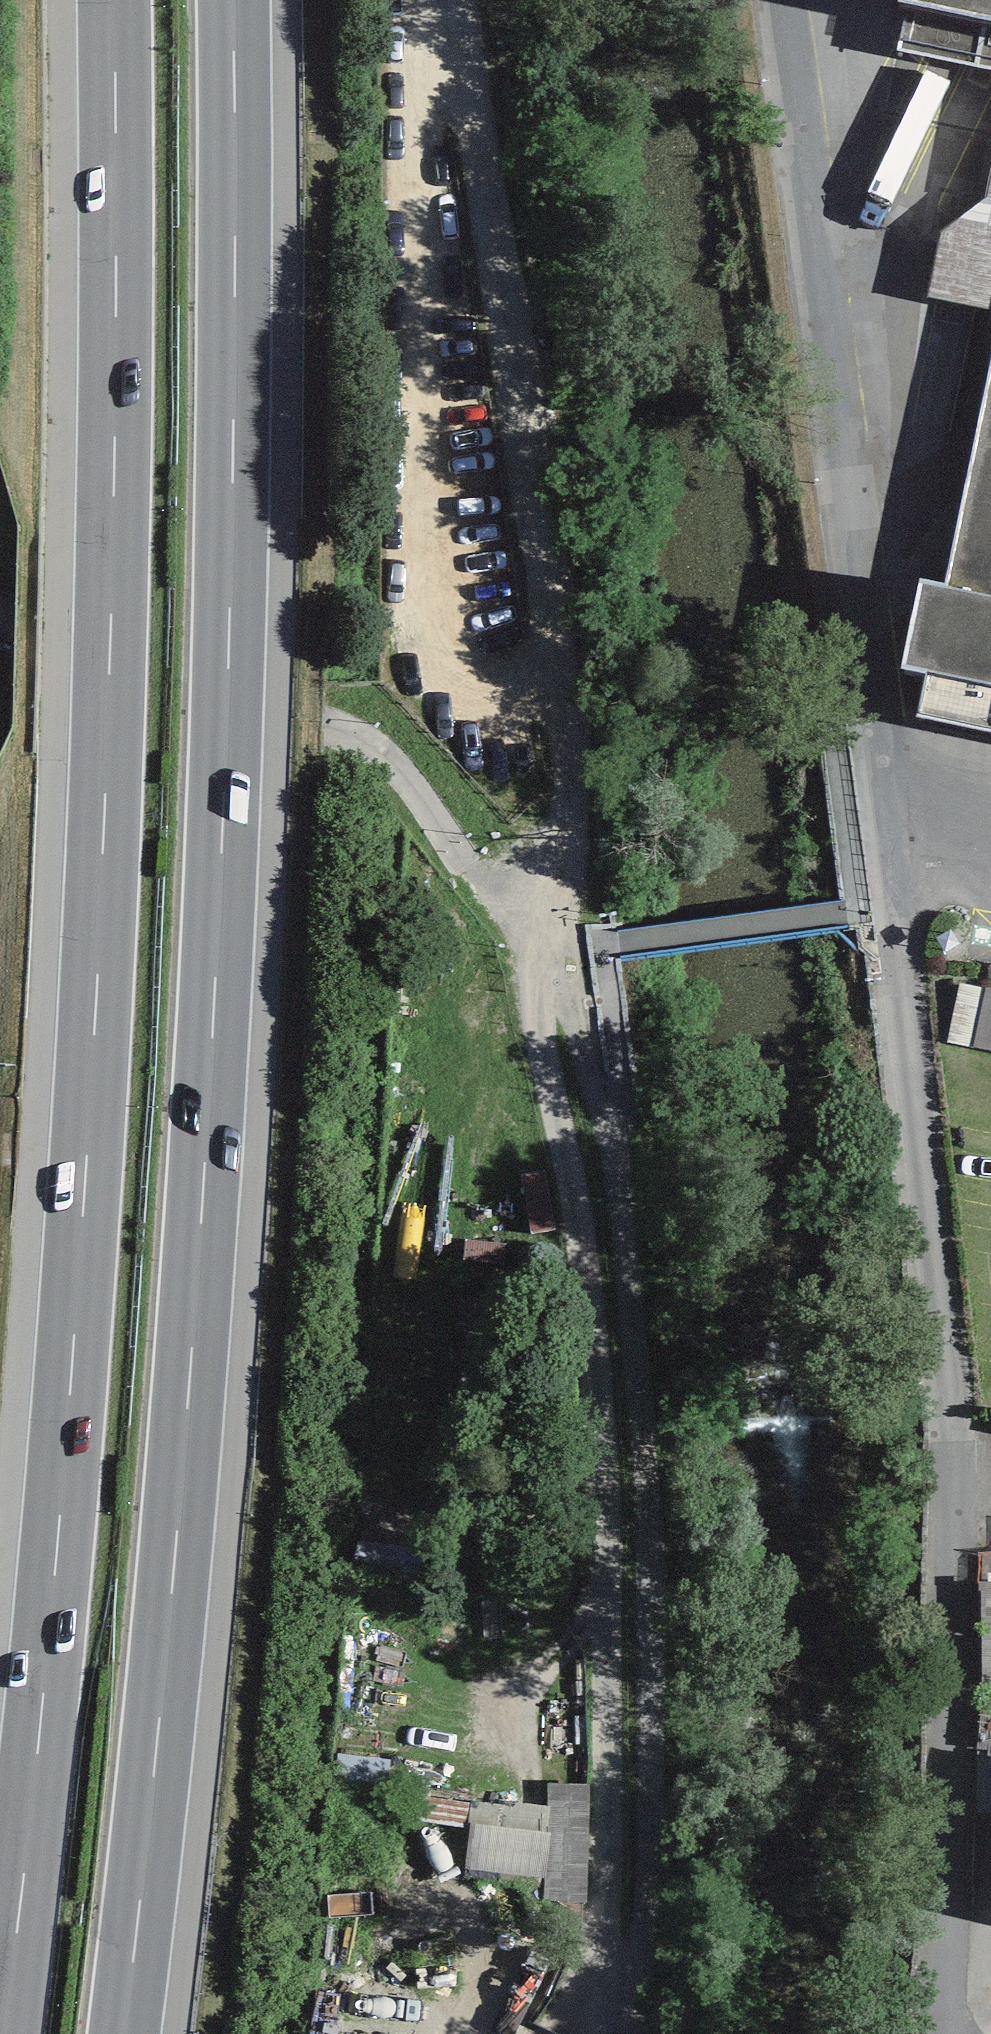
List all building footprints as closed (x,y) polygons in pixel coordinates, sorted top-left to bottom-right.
[(891,48),(990,68),(990,0),(901,0),(891,48)] [(942,585),(921,582),(903,668),(924,673),(915,714),(990,729),(990,359),(942,585)] [(970,992),(957,1051),(990,1058),(990,996),(970,992)] [(556,1814),(479,1813),(478,1891),(598,1893),(599,1794),(557,1793),(556,1814)]
